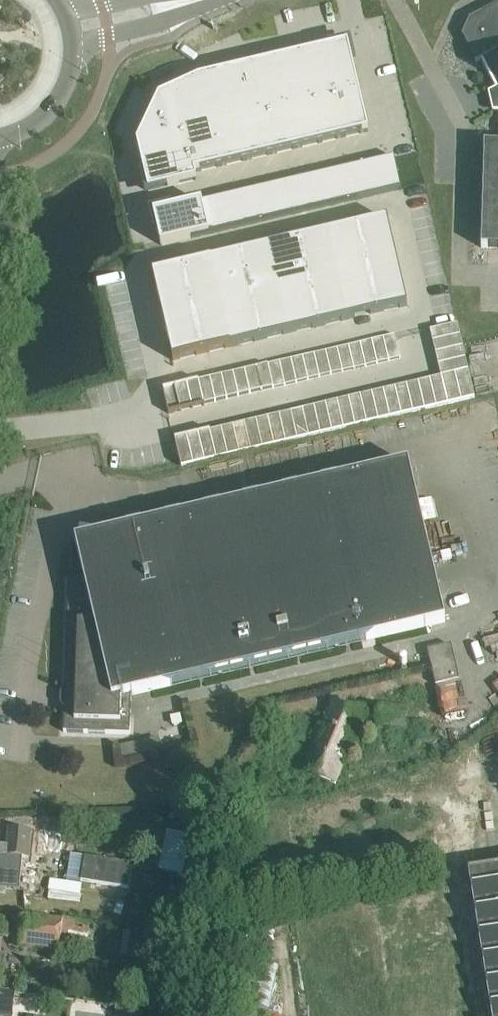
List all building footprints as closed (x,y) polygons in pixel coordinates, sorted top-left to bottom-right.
[(461,35),(476,62),(481,59),(497,88),(488,93),(492,110),(492,111),(497,111),(497,3),(470,18),(461,35)] [(159,97),(137,143),(148,191),(196,180),(194,172),(321,142),(368,131),(347,44),(199,79),(159,97)] [(484,144),(480,247),(497,247),(497,145),(484,144)] [(159,247),(400,187),(392,155),(151,216),(159,247)] [(387,219),(358,226),(368,269),(397,262),(387,219)] [(358,226),(328,233),(338,276),(368,269),(358,226)] [(328,233),(299,240),(309,283),(338,276),(328,233)] [(299,240),(270,247),(280,290),(309,283),(299,240)] [(270,247),(241,254),(251,297),(280,290),(270,247)] [(241,254),(212,261),(222,303),(251,297),(241,254)] [(212,261),(182,268),(192,310),(222,303),(212,261)] [(397,262),(368,269),(378,312),(407,305),(397,262)] [(182,268),(153,274),(163,317),(192,310),(182,268)] [(368,269),(338,276),(348,319),(378,312),(368,269)] [(338,276),(309,283),(319,326),(348,319),(338,276)] [(309,283),(280,290),(290,333),(319,326),(309,283)] [(280,290),(251,297),(261,339),(290,333),(280,290)] [(251,297),(222,303),(232,346),(261,339),(251,297)] [(222,303),(192,310),(202,353),(232,346),(222,303)] [(192,310),(163,317),(173,360),(202,353),(192,310)] [(458,324),(430,330),(433,342),(460,335),(458,324)] [(395,335),(383,338),(389,361),(400,358),(395,335)] [(460,335),(433,342),(436,353),(463,347),(463,345),(460,335)] [(383,338),(372,340),(377,363),(389,361),(383,338)] [(372,340),(360,343),(366,366),(377,363),(372,340)] [(360,343),(349,346),(354,369),(366,366),(360,343)] [(349,346),(337,348),(342,371),(354,369),(349,346)] [(463,347),(436,353),(439,365),(466,359),(463,347)] [(337,348),(325,351),(331,374),(342,371),(337,348)] [(325,351),(314,354),(319,377),(331,374),(325,351)] [(314,354),(302,357),(308,380),(319,377),(314,354)] [(302,357),(291,359),(296,382),(308,380),(302,357)] [(291,359),(279,362),(284,385),(296,382),(291,359)] [(466,359),(439,365),(441,377),(455,374),(461,401),(475,398),(466,359)] [(279,362),(267,365),(273,388),(284,385),(279,362)] [(267,365),(256,367),(261,390),(273,388),(267,365)] [(256,367),(244,370),(250,393),(261,390),(256,367)] [(244,370),(233,373),(238,396),(250,393),(244,370)] [(233,373),(221,376),(227,399),(238,396),(233,373)] [(441,377),(430,380),(436,407),(440,406),(461,401),(455,374),(441,377)] [(221,376),(210,378),(215,401),(227,399),(221,376)] [(210,378),(199,381),(204,404),(215,401),(210,378)] [(199,380),(187,383),(192,407),(205,405),(204,404),(199,381),(199,380)] [(430,380),(418,382),(424,410),(436,407),(430,380)] [(418,382),(406,385),(413,412),(424,410),(418,382)] [(187,383),(175,385),(180,410),(192,407),(187,383)] [(175,385),(163,388),(168,413),(180,410),(175,385)] [(406,385),(395,388),(401,415),(413,412),(406,385)] [(395,388),(383,390),(390,418),(401,415),(395,388)] [(383,390),(372,393),(378,420),(390,418),(383,390)] [(372,393),(360,396),(367,423),(378,420),(372,393)] [(360,396),(349,399),(355,426),(367,423),(360,396)] [(349,399),(337,401),(343,428),(355,426),(349,399)] [(337,401),(326,404),(332,431),(343,428),(337,401)] [(326,404),(314,407),(320,434),(332,431),(326,404)] [(314,407),(302,409),(309,437),(320,434),(314,407)] [(302,409),(291,412),(297,439),(309,437),(302,409)] [(291,412),(279,415),(285,442),(297,439),(291,412)] [(279,415),(267,418),(274,445),(285,442),(279,415)] [(267,418),(256,420),(262,448),(274,445),(267,418)] [(256,420),(244,423),(251,450),(262,448),(256,420)] [(244,423),(233,426),(239,453),(251,450),(244,423)] [(233,426),(221,428),(228,456),(239,453),(233,426)] [(221,428),(211,431),(217,458),(228,456),(221,428)] [(210,430),(198,433),(205,461),(217,458),(211,431),(210,430)] [(198,433),(186,435),(193,464),(196,463),(205,461),(198,433)] [(186,435),(174,438),(181,467),(193,464),(186,435)] [(445,621),(408,463),(75,541),(83,575),(68,579),(64,732),(130,734),(130,719),(120,718),(121,697),(130,695),(131,695),(445,621)] [(459,680),(451,645),(427,650),(435,685),(459,680)] [(333,698),(302,769),(335,783),(366,712),(333,698)] [(8,856),(28,858),(29,848),(61,851),(62,833),(9,828),(7,844),(0,843),(0,871),(6,871),(8,856)] [(168,834),(159,872),(183,878),(183,873),(193,878),(199,844),(191,844),(192,840),(168,834)] [(471,872),(471,875),(493,1015),(497,1015),(497,868),(471,872)] [(139,878),(91,877),(91,903),(139,903),(139,878)] [(28,914),(24,945),(91,954),(95,923),(28,914)] [(250,959),(240,1002),(266,1008),(275,964),(250,959)] [(0,991),(0,1015),(12,1015),(14,993),(0,991)]
